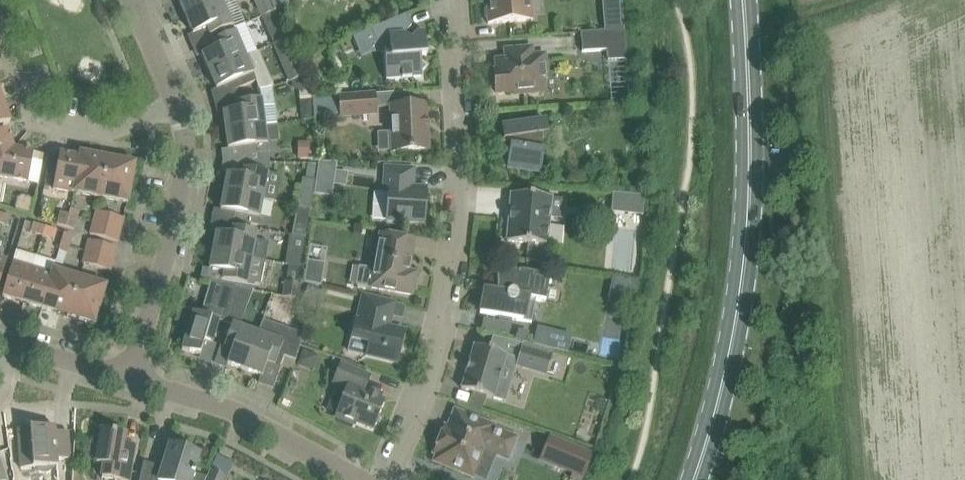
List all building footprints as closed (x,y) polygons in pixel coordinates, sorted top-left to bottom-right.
[(223,1),(225,0),(179,0),(186,17),(223,1)] [(262,17),(275,11),(270,0),(255,0),(262,17)] [(489,19),(489,23),(533,20),(532,0),(487,0),(488,8),(485,10),(485,17),(489,19)] [(606,30),(624,28),(623,11),(622,0),(603,0),(606,30)] [(223,1),(186,17),(194,34),(207,28),(211,36),(229,28),(234,26),(223,1)] [(262,17),(274,44),(287,39),(275,11),(262,17)] [(371,53),(382,52),(385,52),(387,79),(403,78),(423,76),(421,57),(427,57),(426,32),(417,33),(412,39),(405,34),(412,26),(407,14),(372,29),(363,33),(371,53)] [(627,58),(624,28),(606,30),(580,32),(582,51),(606,50),(608,60),(627,58)] [(203,55),(210,72),(247,56),(236,31),(232,33),(213,41),(216,49),(203,55)] [(274,44),(290,81),(304,77),(287,39),(274,44)] [(533,48),(526,48),(506,50),(507,61),(498,62),(499,72),(495,72),(495,75),(493,77),(494,87),(496,89),(497,92),(515,91),(515,94),(535,93),(545,92),(543,73),(547,73),(546,54),(533,55),(533,48)] [(257,81),(260,90),(272,86),(275,85),(260,51),(247,56),(210,72),(217,89),(231,83),(234,91),(253,83),(257,81)] [(304,77),(290,81),(294,88),(301,92),(309,89),(304,77)] [(224,112),(226,131),(266,126),(278,124),(272,86),(260,90),(261,99),(238,102),(239,110),(224,112)] [(340,97),(341,116),(377,113),(375,94),(340,97)] [(0,104),(0,126),(11,122),(4,102),(0,104)] [(426,105),(407,106),(392,106),(394,152),(429,150),(426,105)] [(508,166),(528,169),(542,171),(547,135),(549,135),(547,121),(502,127),(504,142),(511,141),(512,146),(511,146),(508,166)] [(266,126),(226,131),(228,149),(244,147),(245,156),(264,153),(269,152),(268,140),(280,139),(278,127),(266,129),(266,126)] [(15,149),(8,130),(0,133),(0,166),(15,149)] [(305,164),(309,163),(318,164),(319,158),(316,158),(315,141),(299,141),(299,159),(305,160),(305,164)] [(0,166),(0,177),(29,182),(31,172),(34,152),(15,149),(0,166)] [(54,188),(74,192),(81,157),(60,153),(57,173),(54,188)] [(74,192),(101,198),(108,161),(97,159),(98,156),(81,153),(81,157),(74,192)] [(108,161),(101,198),(129,203),(136,163),(120,160),(119,163),(108,161)] [(303,178),(298,205),(312,208),(316,180),(318,164),(309,163),(306,179),(303,178)] [(317,182),(332,185),(335,166),(320,163),(317,182)] [(387,221),(405,222),(425,223),(427,187),(414,186),(415,169),(395,167),(386,167),(384,191),(389,191),(387,221)] [(228,174),(224,192),(264,199),(269,173),(244,168),(243,177),(228,174)] [(603,174),(603,183),(613,184),(614,174),(603,174)] [(264,199),(224,192),(221,210),(236,213),(234,221),(254,225),(259,226),(264,199)] [(612,212),(644,215),(646,195),(613,192),(612,212)] [(565,199),(552,198),(552,197),(512,194),(508,241),(548,245),(550,218),(563,219),(565,199)] [(298,205),(292,235),(304,238),(307,238),(312,208),(298,205)] [(71,209),(69,215),(78,218),(80,211),(71,209)] [(97,211),(94,223),(122,230),(125,218),(97,211)] [(78,218),(69,215),(61,212),(57,224),(74,229),(78,218)] [(9,225),(11,217),(0,213),(0,223),(9,225)] [(38,235),(43,236),(46,228),(26,222),(24,229),(38,235)] [(122,230),(94,223),(91,234),(119,242),(122,230)] [(217,233),(213,251),(253,258),(258,231),(253,231),(233,227),(232,236),(217,233)] [(46,228),(43,236),(55,240),(57,231),(46,228)] [(64,232),(62,242),(71,244),(73,236),(64,232)] [(372,254),(370,268),(375,269),(372,287),(372,288),(393,291),(413,295),(417,273),(409,272),(415,240),(395,237),(381,234),(378,255),(372,254)] [(304,238),(292,235),(290,251),(302,253),(304,238)] [(90,240),(87,252),(114,259),(117,247),(98,242),(90,240)] [(71,244),(62,242),(59,251),(68,254),(71,244)] [(253,258),(213,251),(210,269),(225,272),(223,280),(248,285),(248,282),(261,285),(266,261),(253,258)] [(114,259),(87,252),(84,263),(111,271),(114,259)] [(3,297),(23,302),(33,268),(13,262),(9,277),(3,297)] [(307,262),(305,277),(323,279),(325,264),(307,262)] [(23,302),(42,308),(53,274),(33,268),(23,302)] [(59,311),(70,314),(81,278),(54,270),(53,274),(42,308),(58,313),(59,311)] [(481,313),(493,315),(492,318),(501,319),(502,314),(532,321),(537,300),(546,302),(550,282),(546,280),(547,279),(542,277),(536,275),(531,273),(525,273),(520,272),(514,272),(508,273),(503,274),(498,275),(498,291),(485,289),(484,298),(481,313)] [(639,279),(613,276),(609,299),(628,303),(627,308),(634,309),(639,279)] [(81,278),(70,314),(81,317),(80,319),(96,324),(107,286),(81,278)] [(284,297),(299,299),(301,284),(286,281),(284,297)] [(232,299),(236,288),(236,287),(224,285),(220,300),(216,299),(213,301),(208,316),(194,312),(190,324),(183,350),(201,356),(205,341),(213,343),(220,321),(226,323),(232,299)] [(309,285),(302,303),(319,310),(326,293),(309,285)] [(249,291),(236,288),(232,299),(246,303),(249,291)] [(396,303),(367,296),(364,296),(358,320),(356,320),(352,340),(369,344),(367,355),(398,362),(399,359),(403,357),(404,350),(402,346),(405,331),(391,328),(396,303)] [(178,314),(176,320),(190,324),(194,312),(180,308),(178,314)] [(263,320),(259,332),(245,370),(263,376),(268,362),(276,365),(281,367),(285,357),(285,356),(296,360),(301,346),(300,333),(263,320)] [(227,364),(245,370),(259,332),(233,323),(231,328),(225,347),(233,350),(227,364)] [(534,327),(531,342),(558,348),(562,333),(534,327)] [(522,348),(519,359),(507,355),(494,351),(475,346),(462,389),(503,401),(514,364),(547,374),(553,357),(522,348)] [(304,351),(299,366),(314,371),(319,356),(304,351)] [(281,367),(292,371),(295,360),(285,357),(281,367)] [(385,402),(379,400),(382,393),(367,387),(371,375),(342,363),(334,382),(348,388),(336,418),(355,425),(357,422),(373,429),(375,425),(378,425),(381,417),(379,415),(385,402)] [(445,426),(442,434),(434,454),(438,455),(436,461),(473,476),(484,449),(508,459),(517,438),(493,428),(494,426),(456,410),(449,427),(445,426)] [(56,427),(46,427),(45,422),(33,423),(33,428),(19,429),(21,469),(37,468),(39,472),(43,474),(48,473),(53,471),(54,466),(59,466),(58,460),(71,459),(69,432),(56,433),(56,427)] [(99,449),(97,463),(105,464),(103,477),(120,479),(129,479),(135,445),(125,443),(126,434),(103,430),(99,449)] [(597,449),(599,440),(593,438),(590,447),(597,449)] [(207,478),(194,474),(201,454),(192,452),(191,448),(181,445),(178,447),(170,445),(163,468),(145,463),(141,479),(206,479),(207,478)] [(572,446),(562,468),(584,477),(594,455),(572,446)]
